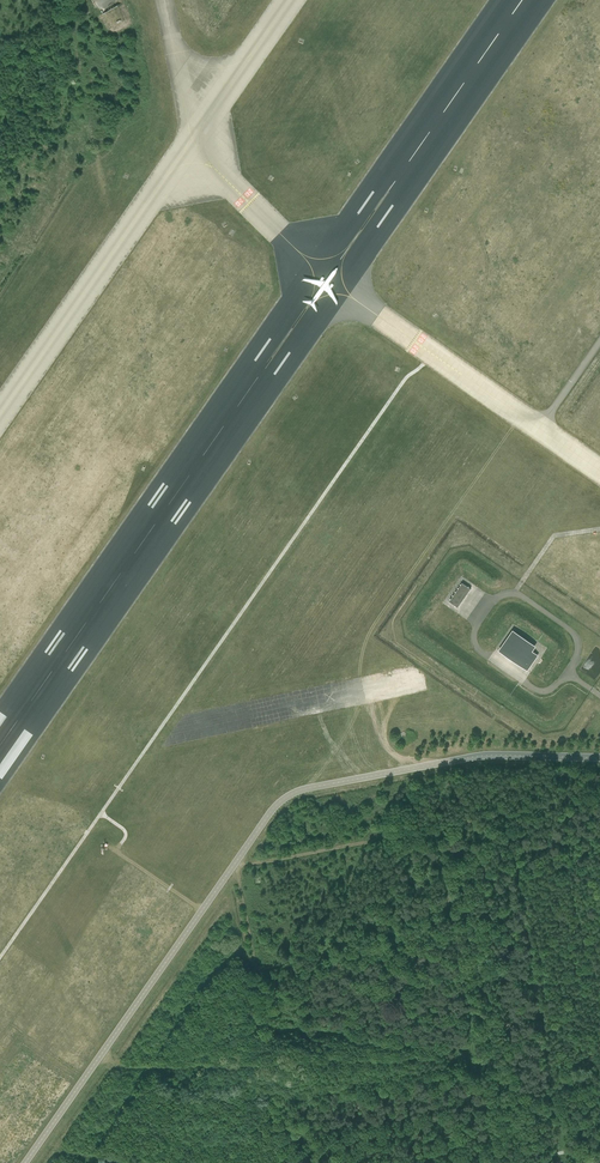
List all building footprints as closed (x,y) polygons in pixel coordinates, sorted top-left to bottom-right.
[(122,19),(116,7),(117,6),(122,4),(121,3),(117,6),(105,12),(101,15),(100,15),(101,16),(106,13),(107,12),(114,24),(116,22),(117,23),(120,22),(120,21),(122,19)] [(458,607),(471,589),(462,583),(449,601),(458,607)] [(526,669),(533,660),(527,655),(534,645),(514,631),(500,651),(520,665),(526,669)]
